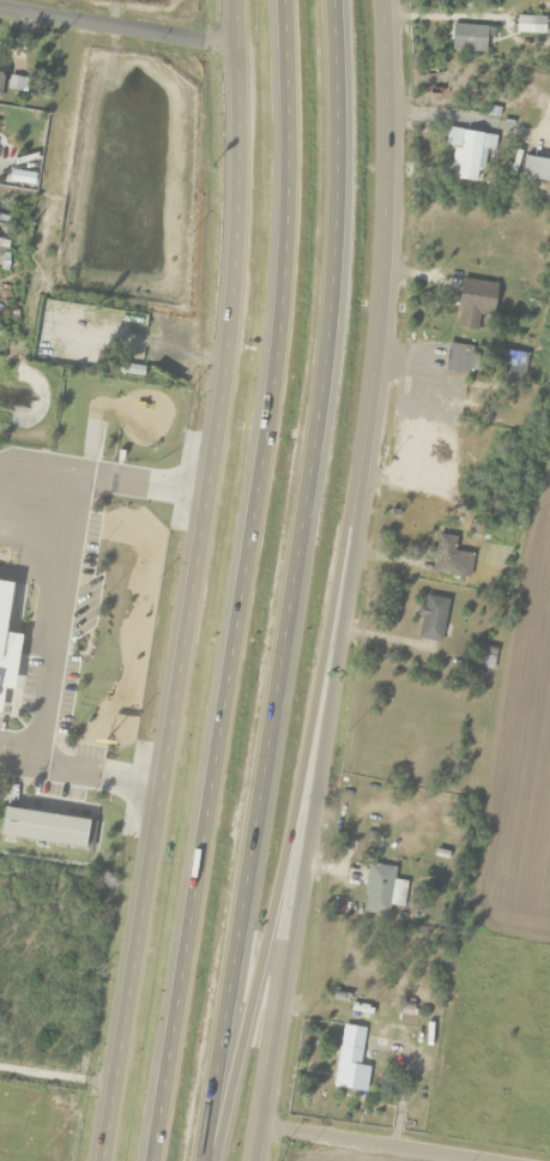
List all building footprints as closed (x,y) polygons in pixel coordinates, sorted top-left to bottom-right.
[(515,33),(545,33),(545,17),(515,17),(515,33)] [(451,52),(487,52),(487,26),(451,26),(451,52)] [(486,146),(456,143),(455,154),(485,157),(486,146)] [(492,317),(496,283),(460,279),(455,333),(475,335),(477,315),(492,317)] [(153,333),(129,327),(121,361),(132,363),(135,351),(148,354),(153,333)] [(472,373),(472,346),(445,346),(445,373),(472,373)] [(527,355),(502,350),(497,380),(521,385),(527,355)] [(471,569),(471,553),(455,553),(455,538),(431,537),(430,568),(471,569)] [(10,714),(34,586),(0,580),(0,711),(10,714)] [(414,638),(439,644),(449,601),(424,595),(414,638)] [(0,838),(91,850),(95,822),(4,809),(0,838)] [(394,867),(366,865),(363,914),(389,916),(389,906),(403,907),(405,882),(393,881),(394,867)] [(365,1029),(343,1025),(332,1087),(366,1093),(370,1067),(359,1065),(365,1029)]
